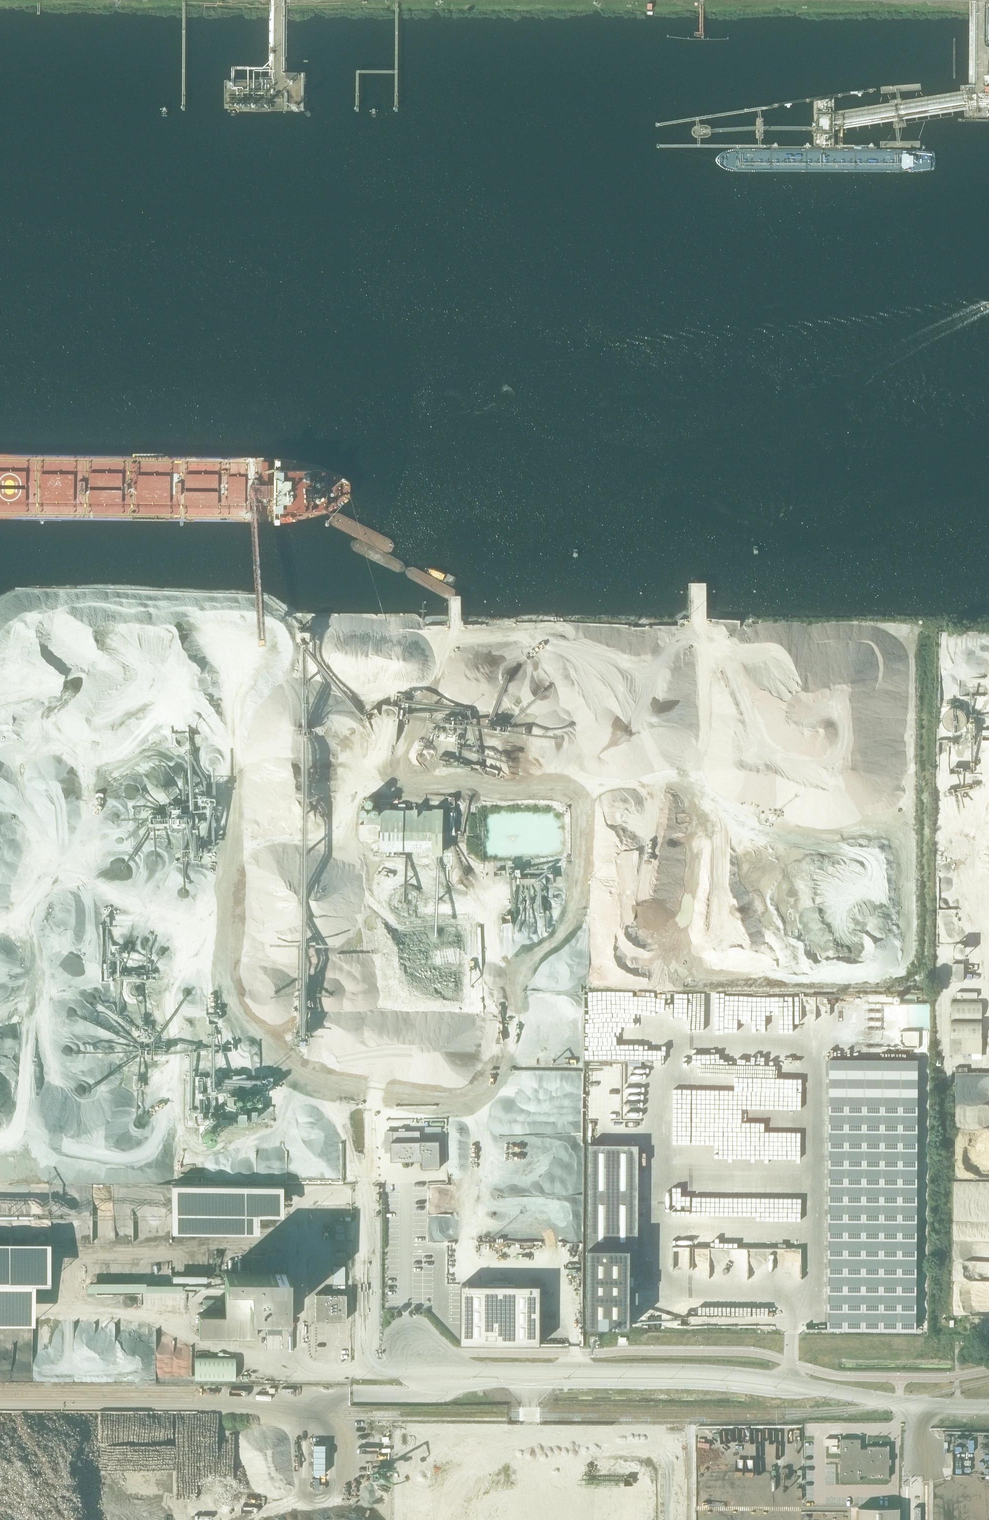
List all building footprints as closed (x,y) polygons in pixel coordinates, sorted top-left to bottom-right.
[(317,614),(317,626),(371,626),(371,614),(317,614)] [(444,851),(444,810),(381,809),(381,815),(364,815),(364,824),(379,824),(379,829),(381,829),(381,850),(444,851)] [(379,838),(379,829),(379,824),(364,824),(359,824),(359,838),(379,838)] [(964,980),(964,963),(953,963),(952,980),(964,980)] [(953,1017),(983,1017),(983,1000),(952,1000),(953,1017)] [(962,1052),(983,1052),(983,1020),(952,1019),(952,1048),(958,1048),(959,1041),(954,1041),(954,1038),(962,1038),(962,1052)] [(246,1121),(246,1110),(238,1110),(238,1121),(246,1121)] [(421,1151),(421,1140),(420,1140),(420,1130),(392,1131),(392,1141),(391,1141),(392,1160),(411,1160),(423,1160),(423,1151),(421,1151)] [(638,1262),(639,1144),(590,1143),(588,1326),(631,1326),(631,1262),(638,1262)] [(300,1179),(300,1149),(189,1149),(189,1179),(300,1179)] [(259,1213),(283,1213),(283,1184),(172,1183),(172,1229),(259,1229),(259,1213)] [(346,1241),(346,1222),(332,1221),(332,1241),(346,1241)] [(544,1222),(529,1222),(530,1234),(545,1234),(544,1222)] [(266,1271),(267,1255),(251,1255),(251,1271),(266,1271)] [(333,1282),(345,1283),(346,1265),(334,1264),(333,1282)] [(266,1271),(251,1271),(225,1271),(225,1284),(249,1284),(248,1313),(256,1314),(259,1314),(265,1314),(287,1314),(287,1271),(266,1271)] [(541,1344),(542,1284),(461,1283),(461,1344),(541,1344)] [(248,1313),(249,1284),(225,1284),(224,1314),(199,1314),(198,1335),(256,1335),(256,1314),(248,1313)] [(346,1320),(346,1294),(315,1293),(315,1320),(346,1320)] [(919,1333),(919,1309),(859,1308),(858,1332),(919,1333)] [(236,1356),(194,1356),(194,1378),(236,1378),(236,1356)] [(100,1385),(100,1403),(127,1403),(127,1385),(100,1385)] [(889,1478),(890,1458),(890,1446),(867,1446),(867,1448),(861,1448),(861,1439),(841,1438),(841,1480),(860,1480),(861,1475),(867,1475),(867,1478),(889,1478)] [(900,1507),(859,1507),(859,1519),(900,1519),(900,1507)]
